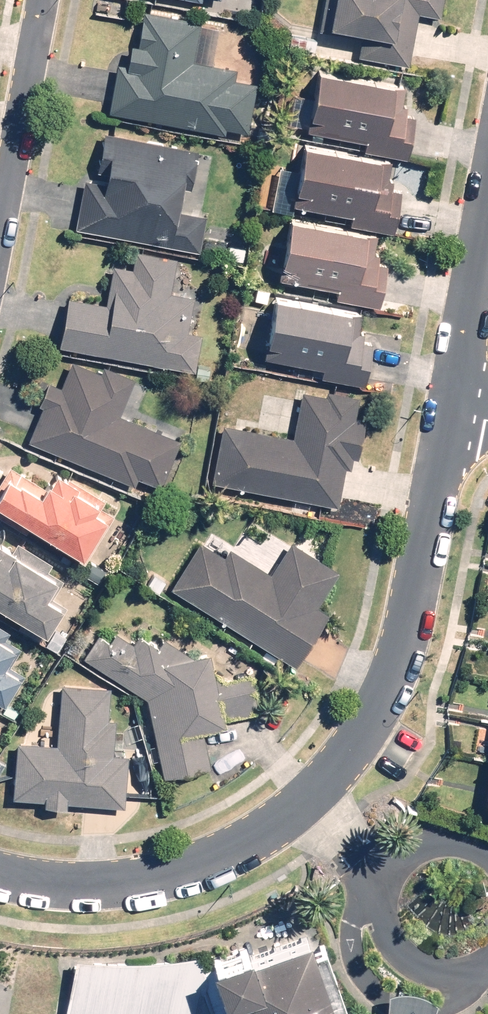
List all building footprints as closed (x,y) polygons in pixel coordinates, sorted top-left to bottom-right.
[(408,65),(418,13),(440,17),(443,0),(325,0),(320,29),(360,37),(357,55),(408,65)] [(117,63),(108,111),(224,133),(225,127),(247,131),(256,82),(234,78),(236,67),(212,63),(219,25),(143,10),(136,45),(131,44),(126,65),(117,63)] [(404,87),(317,69),(312,95),(294,92),(288,123),(306,126),(305,128),(365,140),(363,150),(405,158),(414,115),(405,113),(406,106),(401,105),(404,87)] [(74,228),(199,252),(206,216),(178,211),(183,188),(190,189),(198,150),(104,132),(96,171),(105,173),(103,183),(84,179),(74,228)] [(391,160),(304,143),(292,202),(351,214),(349,223),(392,232),(401,189),(391,187),(393,179),(387,178),(391,160)] [(376,235),(289,217),(277,276),(336,288),(334,298),(377,306),(386,263),(377,262),(378,254),(372,253),(376,235)] [(181,374),(207,379),(209,367),(195,365),(201,334),(187,331),(193,296),(169,292),(176,258),(135,250),(131,268),(112,265),(105,304),(67,297),(58,345),(182,368),(181,374)] [(361,313),(274,296),(262,355),(322,367),(320,376),(363,385),(371,342),(362,340),(363,332),(358,331),(361,313)] [(42,406),(27,441),(134,485),(137,478),(161,488),(180,440),(118,415),(134,378),(103,365),(99,372),(71,361),(60,386),(48,381),(38,405),(42,406)] [(211,482),(337,507),(345,468),(350,469),(352,457),(357,458),(364,420),(354,418),(359,397),(326,390),(325,395),(302,391),(293,437),(222,424),(211,482)] [(0,480),(0,516),(26,532),(28,528),(83,562),(113,514),(99,506),(104,499),(67,476),(66,478),(55,471),(48,483),(46,482),(44,486),(10,465),(0,480)] [(48,636),(66,606),(52,597),(63,580),(46,570),(51,563),(16,541),(11,550),(0,543),(0,606),(48,636)] [(199,541),(170,587),(295,666),(328,613),(317,606),(339,572),(290,541),(270,573),(229,547),(224,556),(199,541)] [(89,560),(82,571),(98,581),(105,571),(89,560)] [(5,704),(24,674),(9,665),(20,647),(5,638),(9,631),(0,625),(0,701),(5,704)] [(56,652),(66,637),(54,630),(45,645),(56,652)] [(83,657),(146,698),(163,777),(209,767),(201,729),(224,724),(223,718),(258,711),(250,675),(224,680),(213,674),(208,651),(190,655),(163,637),(157,646),(138,634),(132,643),(115,632),(108,641),(98,634),(83,657)] [(56,745),(17,741),(12,798),(43,800),(43,805),(66,807),(66,802),(124,807),(128,755),(112,753),(115,720),(107,719),(110,687),(61,683),(56,745)] [(318,941),(306,945),(302,930),(244,951),(241,943),(197,958),(195,951),(178,954),(160,956),(143,958),(125,958),(108,958),(90,957),(73,955),(63,1013),(344,1013),(318,941)] [(433,998),(428,994),(423,990),(417,988),(410,986),(404,985),(397,985),(391,986),(384,988),(382,1013),(428,1013),(433,998)]
